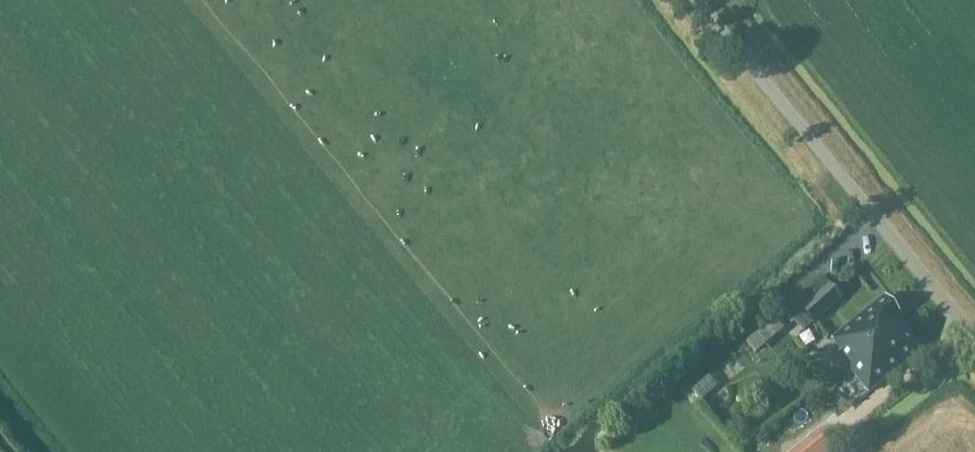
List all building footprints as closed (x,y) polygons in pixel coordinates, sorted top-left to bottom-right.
[(804,332),(814,323),(841,298),(820,276),(794,301),(784,310),(804,332)] [(884,298),(831,341),(841,353),(838,356),(848,369),(901,326),(899,322),(902,320),(884,298)] [(782,328),(773,317),(746,340),(756,351),(782,328)] [(901,326),(848,369),(868,394),(922,351),(901,326)] [(796,418),(800,419),(803,418),(805,414),(803,411),(800,409),(796,411),(795,414),(796,418)] [(794,451),(830,451),(832,451),(818,433),(794,451)]
